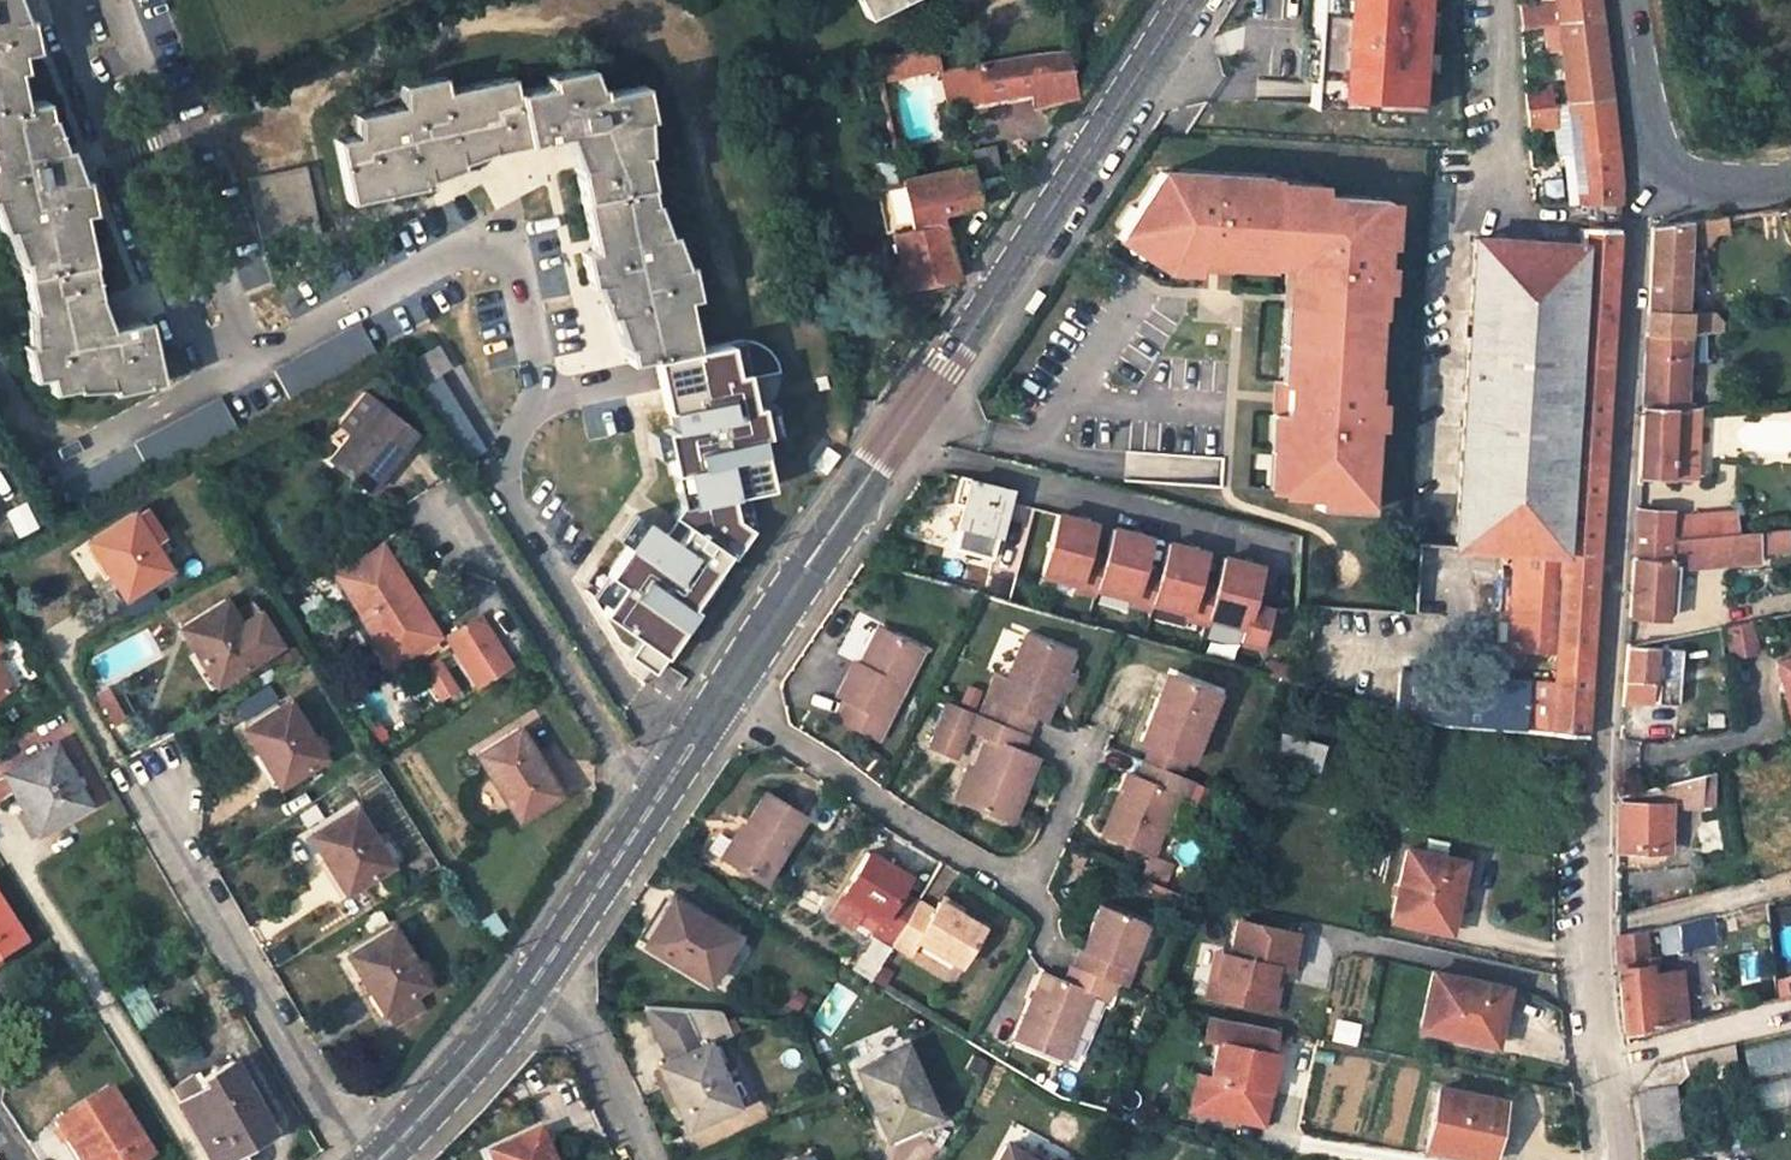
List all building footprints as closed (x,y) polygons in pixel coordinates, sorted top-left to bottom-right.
[(66,143),(59,145),(50,114),(48,114),(44,97),(22,101),(16,69),(24,67),(20,51),(36,47),(28,13),(22,15),(17,0),(0,0),(0,192),(71,158),(66,143)] [(865,15),(896,0),(857,0),(865,15)] [(1309,101),(1416,107),(1422,0),(1315,0),(1309,101)] [(1521,2),(1523,24),(1559,20),(1581,202),(1599,203),(1619,205),(1617,135),(1600,0),(1537,0),(1521,2)] [(875,79),(939,65),(934,41),(870,54),(875,79)] [(979,95),(1032,88),(1032,103),(1072,93),(1073,91),(1064,50),(1028,53),(1028,50),(973,59),(979,95)] [(354,131),(334,136),(348,199),(429,181),(428,177),(461,164),(459,160),(490,149),(564,133),(575,163),(591,247),(581,249),(589,283),(594,281),(605,313),(611,312),(622,345),(625,345),(629,360),(652,355),(697,346),(685,297),(696,294),(689,260),(683,261),(671,230),(667,232),(654,199),(652,200),(642,150),(646,148),(643,116),(648,114),(641,80),(601,90),(600,81),(594,82),(588,62),(544,71),(547,82),(514,89),(510,72),(444,87),(442,71),(399,81),(399,102),(353,112),(354,131)] [(0,192),(0,228),(4,226),(17,258),(20,257),(22,274),(30,306),(25,307),(29,343),(23,344),(31,376),(46,373),(49,390),(75,385),(74,388),(111,385),(112,389),(161,379),(147,317),(108,326),(98,293),(81,210),(90,208),(84,175),(77,177),(71,158),(0,192)] [(874,291),(956,275),(939,203),(978,193),(970,162),(900,177),(900,180),(874,186),(884,231),(910,225),(910,227),(891,231),(899,262),(868,268),(874,291)] [(302,166),(248,177),(262,244),(315,233),(302,166)] [(1375,237),(1378,196),(1293,191),(1294,182),(1274,181),(1275,175),(1160,168),(1124,224),(1170,251),(1234,255),(1234,245),(1270,247),(1269,257),(1289,258),(1302,259),(1297,341),(1295,377),(1288,377),(1286,406),(1281,488),(1319,490),(1318,504),(1371,507),(1373,483),(1367,482),(1372,382),(1369,382),(1373,310),(1377,310),(1381,237),(1375,237)] [(1516,547),(1510,644),(1556,646),(1555,680),(1528,679),(1525,728),(1585,733),(1619,205),(1599,203),(1598,218),(1592,218),(1592,224),(1581,224),(1580,242),(1562,550),(1516,547)] [(1711,332),(1712,312),(1681,311),(1687,221),(1651,227),(1644,333),(1687,335),(1703,333),(1711,332)] [(1170,251),(1124,224),(1117,235),(1166,264),(1233,268),(1234,258),(1234,255),(1170,251)] [(1474,235),(1455,544),(1516,547),(1562,550),(1580,242),(1474,235)] [(1269,257),(1270,247),(1234,245),(1234,255),(1234,258),(1269,260),(1269,257)] [(1297,341),(1302,259),(1289,258),(1284,341),(1297,341)] [(1722,321),(1712,312),(1711,332),(1722,331),(1722,321)] [(273,369),(290,401),(377,355),(359,323),(273,369)] [(1685,360),(1687,335),(1644,333),(1640,405),(1682,406),(1683,387),(1684,375),(1685,360)] [(1702,360),(1703,333),(1687,335),(1685,360),(1702,360)] [(664,532),(644,517),(606,572),(620,582),(600,610),(637,636),(626,652),(652,670),(695,607),(690,604),(727,551),(732,555),(751,527),(737,517),(732,492),(768,484),(758,433),(764,432),(758,401),(751,403),(744,368),(750,367),(743,336),(697,346),(652,355),(664,407),(668,407),(672,425),(662,427),(671,470),(672,469),(679,502),(672,514),(675,516),(664,532)] [(1295,377),(1297,341),(1284,341),(1282,377),(1288,377),(1295,377)] [(418,384),(449,364),(435,342),(404,362),(418,384)] [(1683,387),(1695,387),(1696,375),(1684,375),(1683,387)] [(1286,406),(1288,377),(1282,377),(1275,377),(1273,405),(1286,406)] [(363,393),(340,422),(353,431),(376,402),(363,393)] [(150,474),(236,428),(219,395),(133,442),(150,474)] [(353,431),(331,458),(369,488),(414,433),(376,402),(353,431)] [(1281,488),(1286,406),(1273,405),(1269,487),(1281,488)] [(1693,478),(1696,405),(1682,406),(1640,405),(1636,476),(1693,478)] [(992,558),(1009,488),(970,478),(959,476),(953,501),(963,503),(952,548),(983,556),(974,590),(1005,598),(1013,564),(992,558)] [(166,480),(156,486),(166,503),(176,497),(166,480)] [(133,512),(91,539),(126,596),(170,569),(161,554),(169,550),(145,509),(136,515),(133,512)] [(1668,511),(1634,509),(1631,557),(1667,559),(1668,538),(1668,517),(1668,511)] [(1668,517),(1668,538),(1739,533),(1736,510),(1668,517)] [(1107,557),(1088,552),(1096,523),(1059,514),(1044,575),(1080,584),(1078,590),(1098,594),(1100,589),(1107,557)] [(1155,603),(1163,571),(1144,566),(1151,537),(1114,528),(1107,557),(1100,589),(1135,597),(1134,603),(1154,608),(1155,603)] [(1789,551),(1788,530),(1739,533),(1668,538),(1667,559),(1667,570),(1761,563),(1760,553),(1789,551)] [(1211,616),(1218,585),(1200,580),(1206,550),(1170,542),(1163,571),(1155,603),(1191,611),(1189,617),(1210,622),(1211,616)] [(383,548),(338,576),(394,663),(438,635),(383,548)] [(1263,644),(1274,598),(1255,593),(1262,565),(1225,555),(1218,585),(1211,616),(1247,624),(1243,639),(1263,644)] [(1667,570),(1667,559),(1631,557),(1627,614),(1664,615),(1667,570)] [(1481,569),(1480,585),(1509,586),(1511,570),(1481,569)] [(226,599),(183,627),(216,681),(279,642),(254,601),(235,613),(226,599)] [(510,665),(478,615),(445,635),(478,686),(510,665)] [(880,621),(861,660),(867,663),(885,624),(880,621)] [(1757,652),(1751,621),(1723,627),(1729,657),(1757,652)] [(847,694),(837,712),(877,732),(922,642),(885,624),(867,663),(861,660),(854,656),(837,690),(847,694)] [(1076,651),(1027,630),(999,698),(985,692),(978,710),(1028,731),(1035,713),(1047,719),(1076,651)] [(1677,706),(1682,650),(1625,645),(1621,703),(1648,705),(1650,682),(1660,683),(1658,703),(1677,706)] [(423,664),(443,699),(461,688),(440,654),(423,664)] [(1774,661),(1788,719),(1790,719),(1790,656),(1774,661)] [(12,687),(0,668),(0,695),(12,687)] [(1158,695),(1140,739),(1152,743),(1186,757),(1192,759),(1220,692),(1174,673),(1165,698),(1158,695)] [(1466,676),(1463,722),(1525,728),(1528,679),(1466,676)] [(255,694),(239,704),(248,717),(264,707),(255,694)] [(958,755),(968,728),(987,736),(975,766),(962,797),(1012,818),(1039,755),(1022,747),(1028,731),(978,710),(949,698),(932,744),(958,755)] [(323,756),(288,699),(245,727),(279,783),(323,756)] [(520,729),(479,755),(519,818),(560,792),(520,729)] [(1284,730),(1276,759),(1315,770),(1323,741),(1284,730)] [(1179,773),(1186,757),(1152,743),(1146,759),(1179,773)] [(55,744),(7,772),(39,831),(88,803),(55,744)] [(975,766),(970,764),(957,795),(962,797),(975,766)] [(1130,770),(1105,831),(1153,852),(1178,789),(1130,770)] [(1710,806),(1709,772),(1698,775),(1698,806),(1710,806)] [(1615,847),(1668,848),(1668,801),(1679,801),(1679,807),(1698,806),(1698,775),(1616,796),(1615,847)] [(764,879),(808,811),(768,787),(725,855),(764,879)] [(351,800),(344,788),(335,794),(342,807),(351,800)] [(355,806),(311,833),(347,891),(391,863),(355,806)] [(1408,849),(1393,917),(1442,928),(1453,881),(1459,882),(1464,861),(1408,849)] [(894,939),(918,899),(899,890),(908,874),(869,850),(832,912),(854,925),(867,905),(884,915),(875,929),(894,939)] [(1169,865),(1152,857),(1144,874),(1162,882),(1169,865)] [(1656,904),(1661,952),(1695,944),(1694,942),(1712,938),(1707,891),(1656,904)] [(961,911),(964,905),(944,892),(940,899),(961,911)] [(894,939),(910,949),(918,936),(960,961),(982,924),(961,911),(940,899),(934,909),(918,899),(894,939)] [(662,917),(647,941),(708,979),(735,937),(677,900),(665,919),(662,917)] [(1129,965),(1148,921),(1101,903),(1075,965),(1112,980),(1125,986),(1133,966),(1129,965)] [(0,906),(0,957),(24,941),(0,906)] [(380,908),(363,919),(371,932),(388,921),(380,908)] [(1266,1007),(1276,963),(1283,965),(1290,966),(1298,931),(1239,918),(1232,953),(1223,951),(1219,970),(1213,969),(1208,994),(1266,1007)] [(392,925),(349,952),(385,1011),(406,998),(430,984),(392,925)] [(1643,931),(1615,935),(1615,966),(1623,1033),(1651,1026),(1647,973),(1643,931)] [(1043,969),(1015,1038),(1066,1059),(1093,991),(1105,997),(1112,980),(1075,965),(1072,964),(1065,979),(1043,969)] [(1680,969),(1647,973),(1651,1026),(1684,1018),(1680,969)] [(1508,988),(1434,972),(1422,1026),(1451,1032),(1486,1040),(1491,1017),(1500,1019),(1508,988)] [(1781,977),(1785,994),(1790,993),(1790,975),(1781,977)] [(735,1103),(716,1062),(708,1046),(707,1043),(731,1032),(721,1009),(645,1004),(670,1059),(659,1064),(687,1125),(735,1103)] [(1264,1111),(1277,1055),(1267,1052),(1273,1026),(1211,1013),(1205,1038),(1219,1042),(1211,1077),(1197,1074),(1190,1102),(1196,1110),(1238,1120),(1246,1114),(1248,1107),(1264,1111)] [(1422,1026),(1417,1048),(1446,1055),(1451,1032),(1422,1026)] [(1765,1104),(1790,1103),(1790,1041),(1746,1044),(1749,1077),(1764,1076),(1765,1104)] [(725,1058),(718,1042),(708,1046),(716,1062),(725,1058)] [(1687,1076),(1738,1065),(1733,1045),(1682,1057),(1687,1076)] [(904,1046),(859,1067),(890,1132),(916,1120),(914,1117),(933,1108),(904,1046)] [(272,1128),(235,1058),(204,1076),(208,1083),(202,1086),(194,1071),(168,1086),(213,1159),(217,1159),(218,1159),(219,1159),(249,1159),(248,1156),(241,1146),(272,1128)] [(1438,1086),(1427,1146),(1486,1158),(1492,1123),(1498,1125),(1503,1098),(1438,1086)] [(1675,1087),(1632,1094),(1640,1153),(1682,1147),(1675,1087)] [(57,1122),(79,1159),(87,1155),(90,1159),(144,1159),(151,1156),(109,1089),(57,1122)] [(1264,1111),(1248,1107),(1246,1114),(1238,1120),(1261,1125),(1264,1111)] [(490,1152),(494,1159),(551,1159),(537,1130),(490,1152)] [(1000,1159),(1034,1159),(1008,1145),(1000,1159)]
